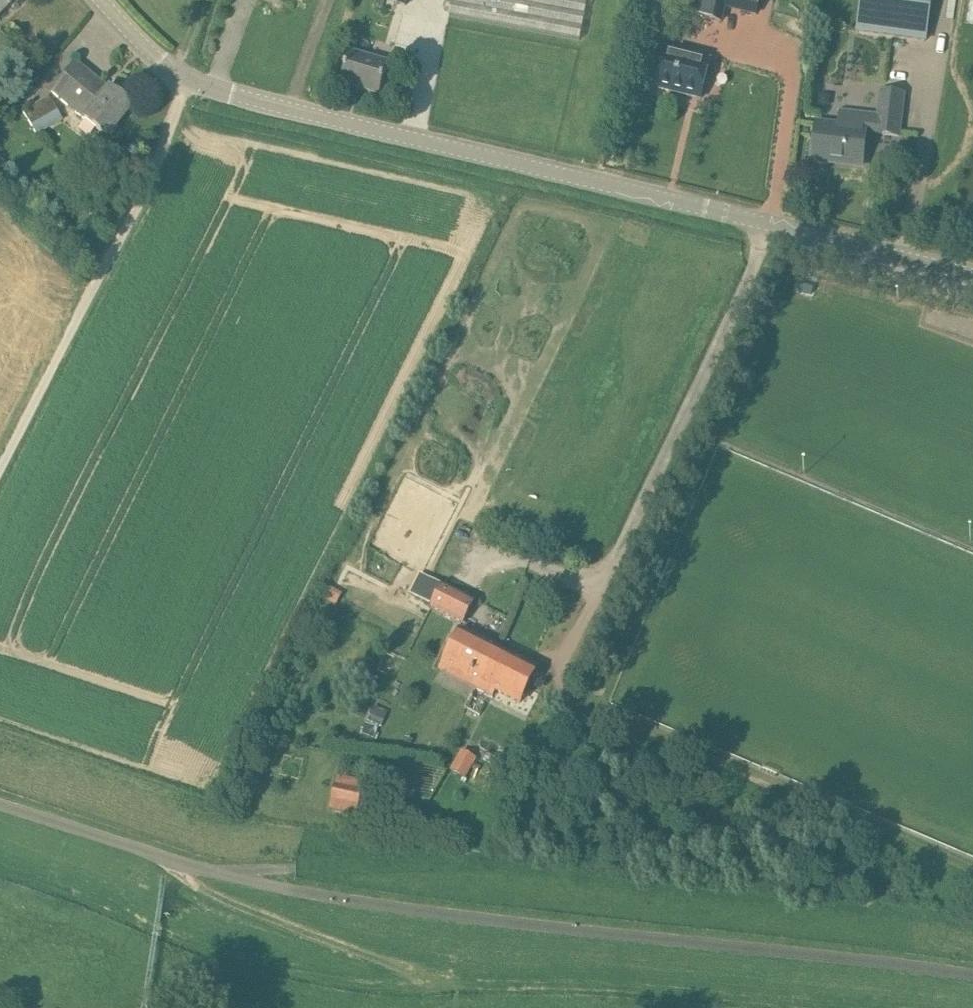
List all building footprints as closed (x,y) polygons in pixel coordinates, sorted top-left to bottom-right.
[(9,6),(12,8),(18,4),(16,0),(0,0),(0,14),(9,6)] [(450,15),(580,39),(587,0),(453,0),(450,15)] [(694,15),(721,22),(725,7),(757,14),(760,0),(698,0),(694,15)] [(857,30),(925,40),(931,0),(862,0),(857,30)] [(711,60),(664,49),(657,80),(655,88),(701,99),(711,60)] [(388,62),(349,52),(341,83),(380,94),(388,62)] [(132,103),(77,59),(54,90),(109,134),(132,103)] [(904,94),(881,91),(878,120),(865,118),(865,115),(840,112),(839,125),(817,122),(812,161),(830,163),(830,161),(863,165),(867,129),(877,130),(876,134),(900,136),(904,94)] [(32,127),(57,113),(48,96),(23,110),(32,127)] [(476,600),(444,584),(432,609),(464,624),(476,600)] [(481,685),(499,650),(462,631),(444,666),(481,685)] [(531,666),(499,650),(481,685),(478,692),(493,700),(496,693),(521,706),(539,671),(531,666)] [(389,712),(376,706),(368,721),(381,728),(389,712)] [(478,758),(462,750),(451,771),(466,779),(478,758)] [(362,783),(339,779),(338,783),(335,782),(329,810),(357,816),(363,788),(361,788),(362,783)]
